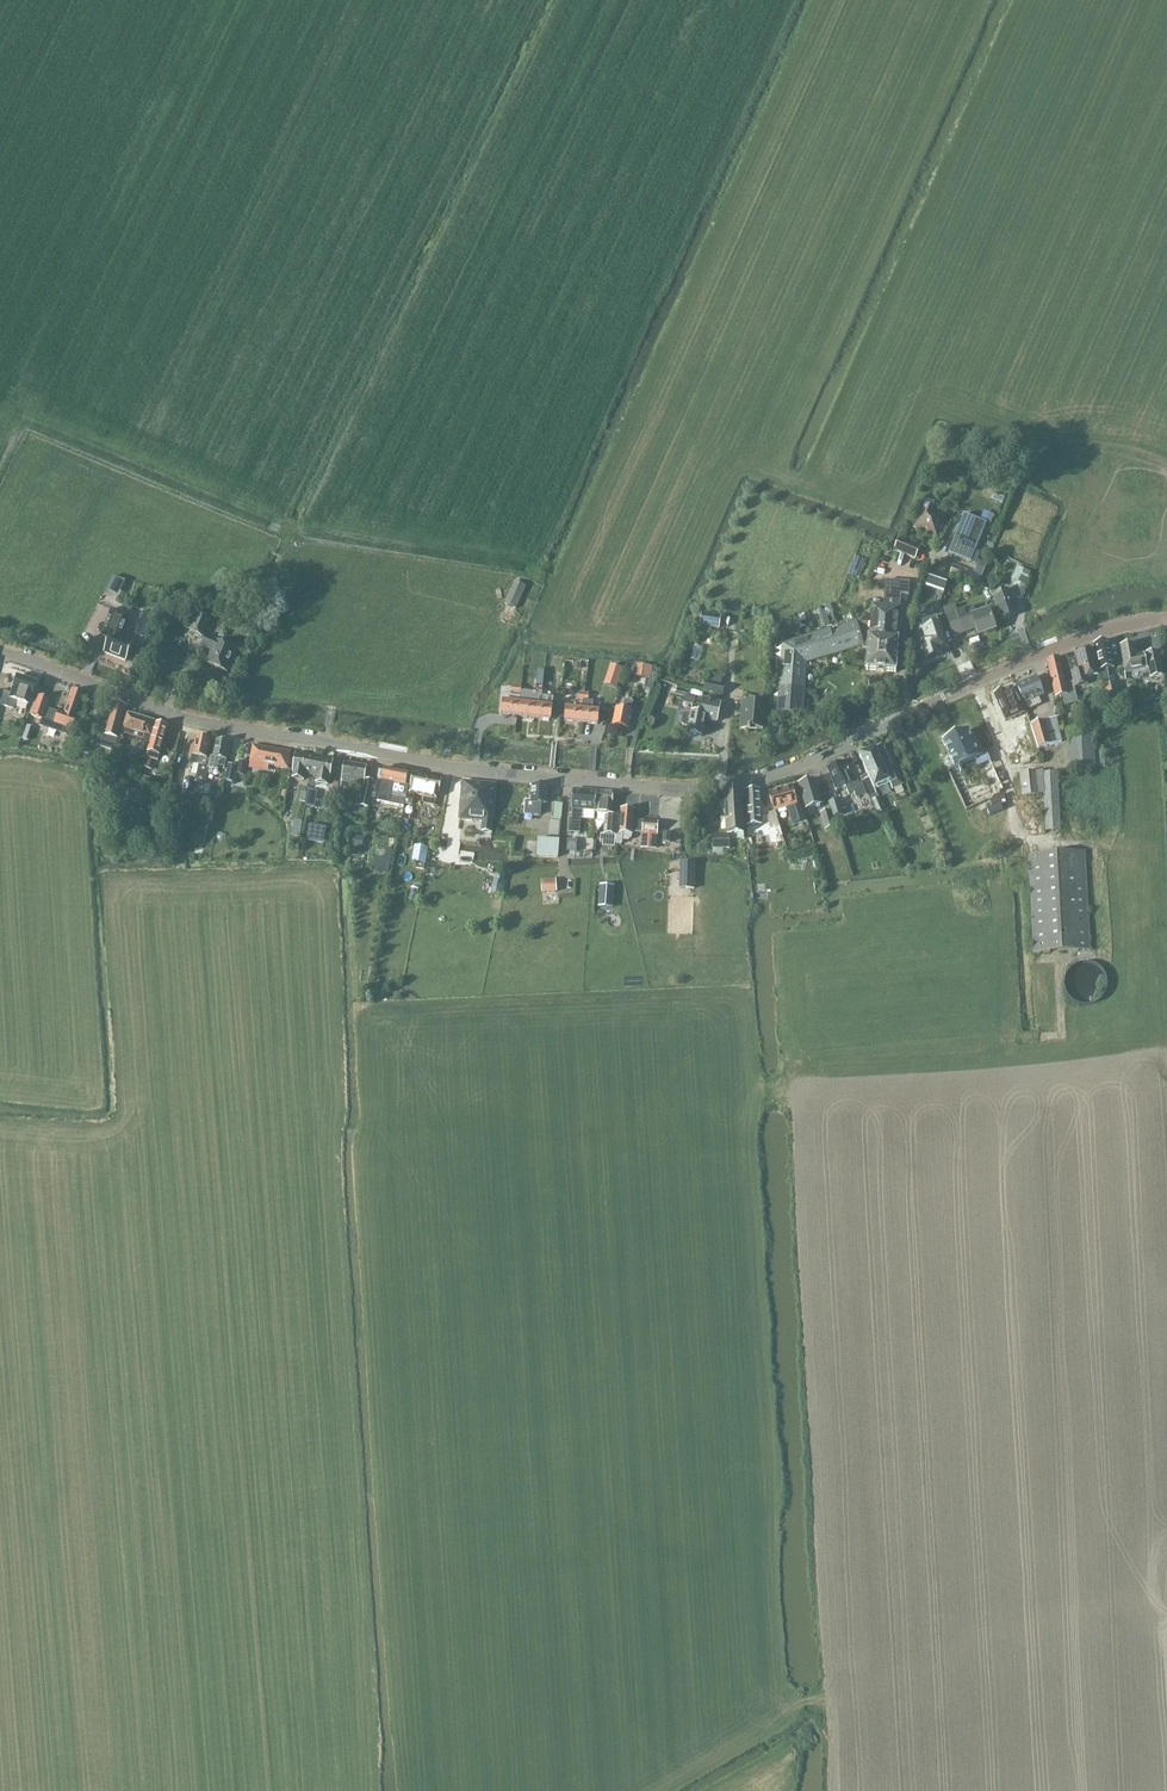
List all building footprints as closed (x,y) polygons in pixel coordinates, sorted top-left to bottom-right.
[(962,467),(969,470),(972,463),(965,459),(962,467)] [(936,537),(944,517),(935,513),(936,510),(923,505),(921,509),(915,512),(918,518),(914,528),(936,537)] [(970,562),(985,524),(990,526),(994,516),(984,513),(980,521),(964,515),(949,553),(970,562)] [(915,559),(919,547),(899,539),(895,551),(915,559)] [(973,573),(980,577),(986,564),(978,561),(973,573)] [(953,565),(950,574),(964,579),(967,570),(953,565)] [(1012,601),(1017,599),(1025,596),(1025,586),(1031,573),(1017,566),(1010,580),(1014,589),(993,596),(1001,620),(1016,614),(1012,601)] [(930,569),(925,586),(943,592),(949,575),(930,569)] [(900,607),(899,607),(901,595),(908,595),(909,582),(885,581),(883,606),(879,606),(873,605),(871,605),(870,613),(869,623),(859,622),(858,620),(782,643),(776,713),(802,715),(806,663),(862,646),(863,648),(867,649),(865,670),(896,673),(898,640),(900,607)] [(515,582),(505,604),(516,609),(525,587),(515,582)] [(955,605),(943,609),(953,637),(975,629),(977,637),(996,631),(989,610),(975,614),(972,606),(957,611),(955,605)] [(133,643),(121,638),(129,616),(111,609),(101,635),(110,638),(108,643),(104,653),(125,662),(133,643)] [(155,625),(149,623),(152,615),(144,612),(135,635),(146,639),(147,640),(149,640),(155,625)] [(699,625),(719,629),(721,615),(702,612),(699,625)] [(202,637),(210,619),(199,614),(191,632),(202,637)] [(927,639),(920,641),(926,659),(939,655),(938,651),(947,648),(939,623),(939,624),(924,628),(923,628),(927,639)] [(788,632),(780,634),(782,640),(789,637),(788,632)] [(237,650),(227,646),(206,636),(202,645),(213,650),(207,664),(227,672),(237,650)] [(146,639),(138,658),(150,663),(156,646),(154,642),(149,640),(147,640),(146,639)] [(1106,669),(1113,668),(1107,642),(1094,645),(1101,684),(1108,683),(1106,669)] [(1124,672),(1146,668),(1143,653),(1136,654),(1134,643),(1119,646),(1124,672)] [(1087,678),(1099,675),(1093,650),(1076,654),(1080,671),(1072,673),(1075,687),(1088,684),(1087,678)] [(1145,653),(1150,677),(1161,674),(1156,650),(1145,653)] [(1073,681),(1064,683),(1058,657),(1046,661),(1055,697),(1062,696),(1065,704),(1077,702),(1073,681)] [(133,663),(131,669),(145,675),(149,665),(139,661),(137,664),(133,663)] [(652,666),(636,664),(635,677),(646,678),(645,690),(652,691),(655,668),(652,668),(652,666)] [(613,665),(607,684),(617,686),(622,668),(613,665)] [(537,670),(535,684),(542,685),(544,671),(537,670)] [(706,673),(704,682),(705,683),(704,691),(722,695),(724,686),(711,684),(713,675),(706,673)] [(1036,676),(1015,685),(1016,687),(1023,703),(1025,703),(1029,710),(1041,704),(1038,697),(1044,694),(1036,676)] [(12,708),(15,700),(26,704),(29,696),(30,697),(34,683),(17,677),(12,690),(11,694),(0,690),(0,704),(12,708)] [(520,694),(521,685),(514,684),(513,693),(520,694)] [(1116,684),(1102,687),(1104,695),(1114,693),(1118,692),(1116,684)] [(699,695),(701,688),(690,686),(688,692),(699,695)] [(1012,686),(993,695),(1005,720),(1024,711),(1012,686)] [(37,696),(30,716),(40,719),(38,725),(66,734),(68,728),(71,729),(75,717),(74,717),(82,694),(70,690),(63,714),(45,708),(48,700),(40,697),(37,696)] [(581,723),(584,693),(578,692),(577,700),(576,700),(576,709),(565,708),(564,721),(581,723)] [(592,710),(593,702),(588,701),(588,694),(584,693),(581,723),(598,724),(599,711),(592,710)] [(1114,693),(1104,695),(1106,707),(1116,705),(1114,693)] [(501,714),(517,716),(519,703),(519,697),(503,695),(501,714)] [(718,714),(720,703),(699,698),(696,712),(691,711),(690,714),(686,713),(683,715),(681,721),(683,724),(688,725),(686,733),(702,737),(705,720),(717,722),(718,714)] [(632,712),(630,711),(632,702),(625,701),(623,710),(615,708),(612,726),(629,730),(632,712)] [(768,718),(769,706),(764,705),(765,704),(743,702),(741,729),(748,729),(748,731),(750,731),(750,728),(762,729),(763,718),(768,718)] [(118,739),(126,707),(114,703),(105,735),(106,735),(105,738),(98,737),(96,746),(114,751),(118,739)] [(534,718),(535,705),(519,703),(517,716),(534,718)] [(551,720),(552,707),(535,705),(534,718),(551,720)] [(150,735),(154,722),(127,713),(121,730),(123,731),(122,733),(140,738),(143,739),(141,745),(149,747),(152,736),(150,735)] [(1037,749),(1061,741),(1056,719),(1045,721),(1030,726),(1037,749)] [(160,756),(168,727),(156,723),(152,736),(149,747),(147,752),(148,752),(143,767),(150,770),(153,760),(157,761),(159,755),(160,756)] [(980,756),(966,729),(941,741),(954,768),(980,756)] [(1103,749),(1094,750),(1093,730),(1069,732),(1070,769),(1095,768),(1104,767),(1103,749)] [(207,756),(211,740),(196,736),(192,755),(190,762),(199,764),(196,782),(205,784),(208,768),(208,769),(211,756),(207,756)] [(18,737),(16,746),(36,751),(38,742),(18,737)] [(226,760),(229,743),(217,741),(213,756),(211,756),(208,769),(218,770),(219,765),(225,767),(226,760)] [(892,790),(902,786),(886,745),(882,746),(860,756),(867,772),(867,773),(864,775),(865,779),(861,781),(861,782),(862,781),(869,797),(871,796),(878,814),(884,811),(876,794),(875,792),(874,789),(890,782),(892,790)] [(253,746),(250,763),(288,769),(291,753),(253,746)] [(980,756),(976,758),(976,759),(979,765),(990,760),(987,753),(980,756)] [(311,776),(315,757),(295,754),(292,773),(291,777),(296,778),(303,780),(304,775),(311,776)] [(329,780),(334,761),(315,757),(311,776),(316,778),(315,781),(329,784),(329,780)] [(858,782),(856,775),(850,759),(842,762),(826,768),(835,790),(844,786),(848,795),(854,793),(856,798),(866,795),(869,797),(862,781),(861,782),(862,783),(859,784),(858,782)] [(244,775),(246,763),(239,762),(237,773),(244,775)] [(366,766),(344,763),(341,782),(363,785),(363,783),(365,784),(364,789),(361,789),(358,806),(369,808),(373,782),(364,780),(366,766)] [(233,782),(236,766),(228,764),(225,780),(233,782)] [(384,767),(377,801),(403,807),(404,804),(405,798),(406,792),(408,786),(405,785),(408,772),(384,767)] [(441,780),(413,774),(409,793),(406,792),(405,798),(405,801),(404,804),(411,805),(414,794),(436,798),(437,792),(438,792),(441,780)] [(149,788),(151,781),(143,778),(141,785),(149,788)] [(105,799),(117,798),(116,779),(104,779),(105,799)] [(822,804),(821,803),(815,779),(797,784),(805,809),(822,804)] [(470,820),(475,821),(479,783),(462,782),(458,819),(470,820)] [(496,785),(479,783),(475,821),(492,822),(496,785)] [(547,804),(548,787),(532,785),(531,801),(525,801),(524,814),(540,815),(541,803),(547,804)] [(792,787),(768,793),(774,812),(775,811),(785,809),(787,808),(791,826),(806,821),(802,806),(797,807),(793,792),(792,787)] [(314,808),(316,791),(308,790),(306,807),(314,808)] [(597,791),(596,791),(573,790),(572,809),(571,818),(569,818),(568,833),(580,833),(581,819),(582,819),(583,810),(594,811),(595,813),(597,791)] [(744,839),(744,834),(742,790),(724,792),(725,834),(736,834),(736,839),(744,839)] [(745,825),(761,824),(760,790),(744,790),(745,825)] [(597,791),(595,813),(606,813),(605,816),(604,815),(603,835),(615,836),(616,823),(617,816),(611,816),(613,792),(597,791)] [(838,800),(829,802),(833,817),(842,814),(838,800)] [(561,819),(562,804),(555,803),(553,818),(561,819)] [(632,834),(634,810),(620,809),(619,823),(616,823),(615,836),(615,844),(622,844),(622,840),(628,841),(632,838),(632,834)] [(829,810),(820,813),(826,830),(835,827),(829,810)] [(777,827),(775,815),(765,817),(767,829),(777,827)] [(300,837),(302,822),(293,820),(291,835),(300,837)] [(658,822),(643,821),(641,848),(656,850),(658,822)] [(769,834),(772,841),(781,837),(777,830),(769,834)] [(670,843),(671,833),(663,833),(662,842),(670,843)] [(729,834),(725,834),(712,834),(712,848),(729,848),(729,834)] [(557,857),(559,841),(538,839),(536,854),(537,856),(557,857)] [(415,868),(423,870),(424,865),(425,865),(428,849),(416,847),(413,863),(416,863),(415,868)] [(375,857),(373,869),(389,872),(393,850),(386,849),(384,858),(375,857)] [(679,862),(679,872),(686,872),(686,889),(694,889),(695,863),(679,862)] [(496,874),(495,880),(503,882),(505,875),(496,874)] [(542,892),(556,892),(556,880),(541,881),(542,892)] [(600,885),(598,902),(612,903),(613,886),(600,885)] [(608,905),(610,914),(619,912),(618,903),(608,905)] [(1051,905),(1033,907),(1034,934),(1052,933),(1051,905)] [(728,940),(728,932),(708,933),(708,941),(728,940)] [(1105,988),(1106,984),(1106,981),(1105,977),(1103,973),(1101,970),(1098,967),(1094,965),(1091,964),(1087,963),(1083,963),(1079,964),(1075,966),(1072,968),(1069,970),(1067,974),(1065,977),(1065,981),(1064,985),(1065,989),(1066,993),(1068,996),(1071,999),(1074,1001),(1078,1003),(1082,1004),(1085,1005),(1089,1004),(1093,1003),(1097,1001),(1100,999),(1102,996),(1104,992),(1105,988)]
